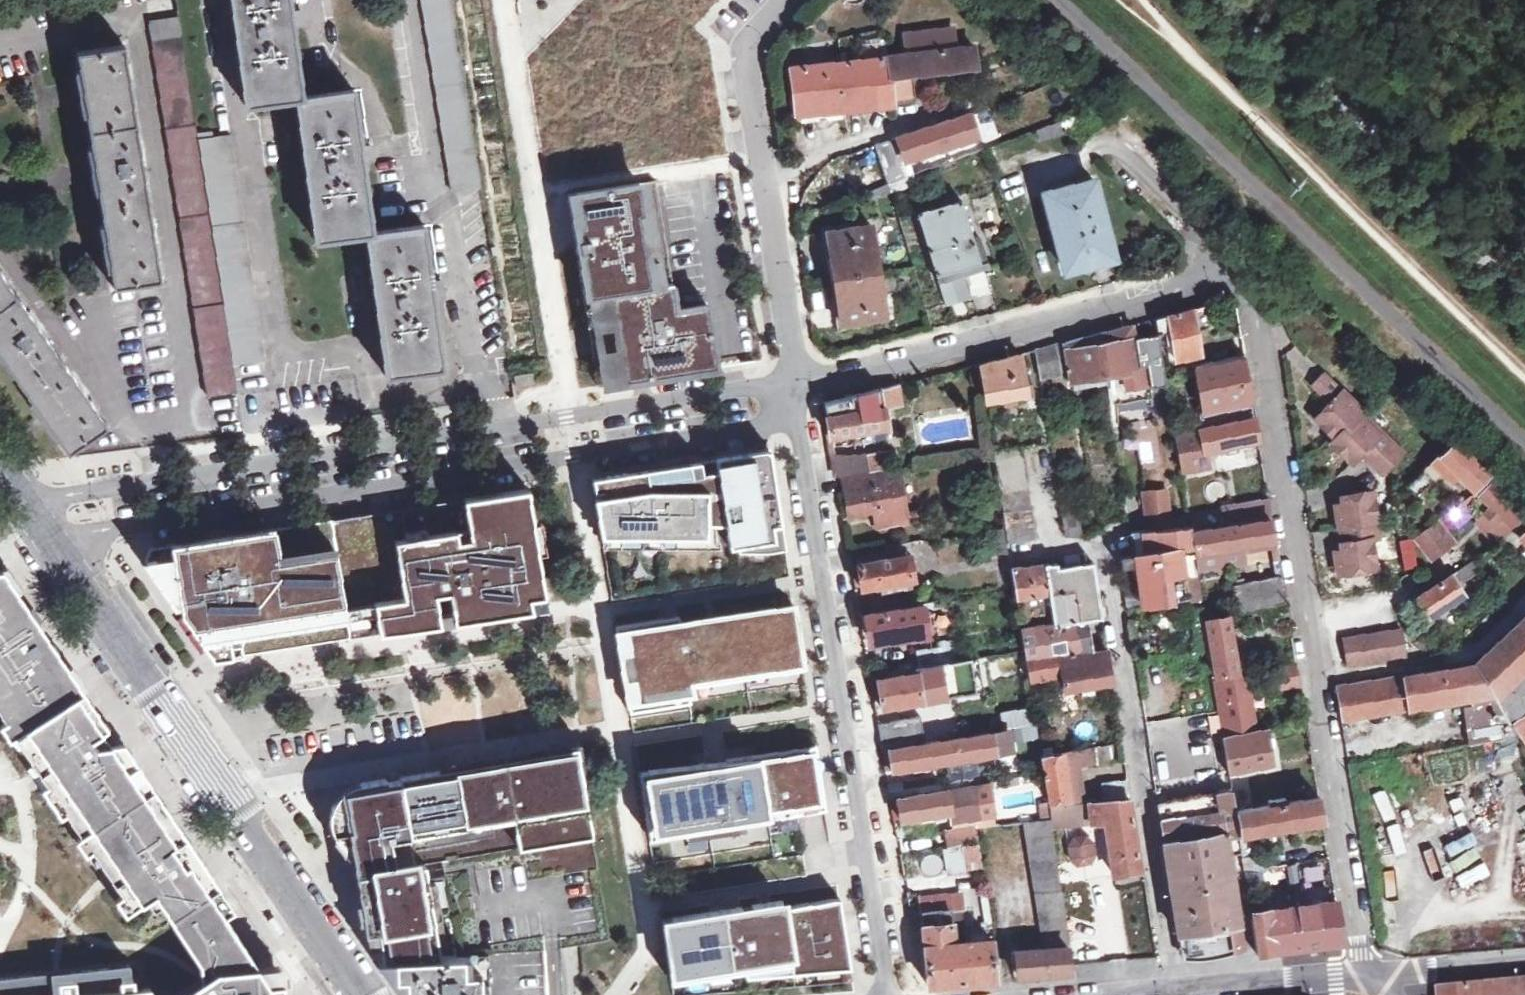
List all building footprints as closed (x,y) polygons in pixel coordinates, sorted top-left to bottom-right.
[(433,298),(444,295),(442,281),(430,282),(423,225),(378,231),(371,232),(362,163),(373,161),(371,147),(359,148),(351,90),(342,91),(312,95),(303,96),(294,27),(304,24),(302,11),(291,12),(289,0),(232,0),(247,105),(282,100),(297,98),(316,239),(366,233),(386,376),(441,367),(433,298)] [(452,191),(481,187),(451,0),(422,0),(452,191)] [(237,393),(233,366),(265,360),(229,135),(212,137),(211,132),(196,134),(177,16),(149,20),(207,397),(237,393)] [(159,279),(153,233),(155,233),(154,224),(151,224),(141,156),(143,156),(142,147),(139,148),(128,79),(132,78),(130,69),(126,69),(122,45),(117,46),(77,53),(113,285),(159,279)] [(795,114),(894,104),(894,102),(914,99),(911,74),(976,66),(973,45),(789,67),(795,114)] [(876,148),(887,182),(910,174),(906,161),(979,136),(970,112),(876,148)] [(1040,140),(1062,132),(1058,120),(1035,128),(1040,140)] [(1064,269),(1112,256),(1092,178),(1044,191),(1064,269)] [(567,195),(583,298),(672,284),(656,188),(655,181),(567,195)] [(891,194),(887,182),(861,192),(865,204),(891,194)] [(970,298),(963,272),(988,265),(979,238),(974,239),(962,200),(919,213),(947,305),(970,298)] [(885,317),(871,225),(828,232),(843,324),(885,317)] [(80,386),(82,384),(76,376),(73,377),(34,321),(38,319),(32,311),(29,313),(0,271),(0,353),(40,410),(68,451),(107,425),(80,386)] [(672,284),(583,298),(597,386),(717,368),(716,360),(709,318),(678,323),(672,284)] [(676,309),(678,323),(709,318),(707,304),(676,309)] [(1192,308),(1195,329),(1206,326),(1203,305),(1192,308)] [(1199,354),(1195,329),(1192,308),(1156,318),(1160,344),(1166,344),(1169,360),(1199,354)] [(1132,325),(1098,334),(1106,376),(1109,399),(1151,394),(1150,388),(1147,365),(1148,365),(1143,337),(1134,339),(1132,325)] [(1098,334),(1064,342),(1074,383),(1106,376),(1098,334)] [(1158,335),(1143,337),(1148,365),(1147,365),(1150,388),(1167,385),(1160,344),(1158,335)] [(1063,374),(1058,344),(1035,350),(1040,379),(1063,374)] [(987,401),(1031,395),(1024,353),(981,363),(987,401)] [(1244,355),(1195,365),(1204,409),(1200,410),(1203,428),(1252,419),(1256,418),(1244,355)] [(1400,453),(1389,443),(1392,439),(1381,428),(1377,432),(1358,413),(1362,409),(1322,371),(1310,383),(1331,403),(1314,417),(1334,436),(1330,440),(1351,460),(1355,456),(1355,445),(1358,442),(1373,457),(1370,461),(1381,472),(1400,453)] [(888,428),(885,407),(902,404),(899,383),(825,402),(830,437),(888,428)] [(1252,419),(1203,428),(1176,433),(1183,467),(1207,463),(1204,450),(1256,440),(1252,419)] [(1138,469),(1156,467),(1153,422),(1134,423),(1138,469)] [(1454,437),(1437,454),(1449,466),(1472,489),(1488,472),(1454,437)] [(1034,540),(1021,448),(996,452),(1009,543),(1034,540)] [(893,468),(889,449),(851,455),(839,454),(833,454),(837,477),(893,468)] [(691,464),(593,479),(602,535),(707,538),(707,526),(727,524),(731,549),(785,540),(771,452),(691,464)] [(1420,496),(1449,466),(1437,454),(1408,484),(1420,496)] [(905,521),(903,510),(896,469),(843,479),(848,514),(873,510),(877,526),(905,521)] [(1524,523),(1524,509),(1494,478),(1477,495),(1490,507),(1486,512),(1494,521),(1485,529),(1497,542),(1524,523)] [(528,490),(332,520),(350,638),(440,625),(440,622),(546,605),(528,490)] [(1376,566),(1371,538),(1380,536),(1370,490),(1341,495),(1342,501),(1334,503),(1343,548),(1335,549),(1339,572),(1376,566)] [(1167,492),(1145,494),(1148,531),(1170,529),(1167,492)] [(1446,515),(1456,526),(1471,514),(1466,508),(1477,500),(1472,494),(1446,515)] [(1272,516),(1269,501),(1224,508),(1226,524),(1272,516)] [(903,510),(905,521),(924,517),(922,506),(903,510)] [(1079,534),(1080,531),(1076,509),(1060,512),(1064,537),(1079,534)] [(1494,521),(1486,512),(1477,521),(1485,529),(1494,521)] [(332,520),(224,537),(224,541),(208,544),(207,540),(151,548),(146,561),(214,660),(342,640),(350,638),(332,520)] [(1190,533),(1194,557),(1196,571),(1203,570),(1203,567),(1242,560),(1241,552),(1274,547),(1270,520),(1190,533)] [(1411,542),(1427,562),(1452,544),(1435,523),(1411,542)] [(1517,535),(1524,543),(1524,526),(1517,535)] [(1190,533),(1189,528),(1170,529),(1148,531),(1136,532),(1128,532),(1142,605),(1186,598),(1180,560),(1194,557),(1190,533)] [(1403,569),(1417,564),(1408,537),(1394,541),(1403,569)] [(914,583),(911,558),(897,560),(894,546),(857,552),(863,591),(914,583)] [(1412,633),(1431,621),(1429,618),(1468,594),(1462,586),(1485,571),(1476,556),(1418,594),(1398,608),(1412,633)] [(1255,582),(1283,577),(1280,560),(1252,565),(1255,582)] [(1057,564),(1011,572),(1021,635),(1088,619),(1100,616),(1092,565),(1058,570),(1057,564)] [(1241,612),(1287,603),(1283,577),(1255,582),(1252,565),(1231,568),(1239,612),(1241,612)] [(160,893),(211,964),(226,954),(264,953),(251,934),(170,813),(113,729),(4,568),(0,568),(0,709),(130,912),(160,893)] [(1287,603),(1241,612),(1245,630),(1290,621),(1287,603)] [(680,617),(617,627),(630,713),(662,708),(660,698),(690,693),(689,688),(805,670),(795,606),(681,625),(680,617)] [(869,639),(925,632),(921,608),(866,615),(869,639)] [(1199,620),(1209,682),(1236,677),(1225,616),(1199,620)] [(1510,720),(1524,705),(1524,616),(1475,663),(1510,720)] [(1092,650),(1088,619),(1021,635),(1025,659),(1092,650)] [(1407,653),(1403,627),(1372,632),(1343,637),(1348,664),(1407,653)] [(936,700),(932,666),(954,663),(952,647),(915,653),(917,668),(869,675),(871,684),(878,683),(882,708),(936,700)] [(1092,650),(1025,659),(1027,672),(1061,669),(1065,690),(1111,683),(1105,648),(1092,650)] [(1298,687),(1294,663),(1269,667),(1273,691),(1298,687)] [(1470,745),(1520,737),(1511,723),(1510,720),(1475,663),(1336,684),(1342,718),(1465,707),(1470,745)] [(1236,677),(1209,682),(1223,738),(1252,732),(1242,676),(1236,677)] [(1027,705),(999,711),(1003,729),(1031,723),(1027,705)] [(1511,723),(1520,737),(1524,745),(1524,714),(1511,723)] [(878,736),(912,731),(910,717),(876,722),(878,736)] [(1002,738),(1003,753),(1015,751),(1013,727),(1001,729),(1002,738)] [(1270,747),(1267,729),(1252,732),(1223,738),(1229,773),(1273,765),(1270,747)] [(892,770),(1003,753),(1002,738),(989,740),(988,734),(889,749),(892,770)] [(728,762),(648,773),(658,831),(686,827),(708,823),(709,830),(771,820),(771,819),(828,810),(817,746),(727,760),(728,762)] [(416,866),(592,836),(578,747),(545,753),(505,760),(505,759),(503,760),(468,766),(468,765),(458,767),(458,768),(401,778),(401,780),(416,866)] [(1078,768),(1090,765),(1088,749),(1065,754),(1067,766),(1078,768)] [(1071,800),(1071,804),(1098,800),(1096,789),(1084,792),(1085,795),(1070,797),(1061,754),(1040,756),(1048,804),(1071,800)] [(393,959),(432,957),(416,866),(401,780),(387,782),(387,779),(360,784),(361,786),(359,786),(355,788),(350,790),(348,791),(346,792),(342,796),(341,798),(337,804),(334,804),(333,806),(332,808),(331,812),(330,814),(330,817),(330,825),(331,829),(332,832),(333,834),(336,834),(354,861),(367,934),(379,932),(383,959),(393,959)] [(1129,796),(1126,779),(1101,783),(1104,799),(1129,796)] [(1031,783),(999,784),(1001,811),(1032,809),(1031,783)] [(898,798),(901,820),(950,812),(952,825),(989,819),(984,784),(898,798)] [(1363,795),(1376,823),(1401,811),(1388,784),(1363,795)] [(1178,933),(1240,922),(1219,793),(1157,802),(1178,933)] [(1268,806),(1235,811),(1244,871),(1262,868),(1259,855),(1254,855),(1250,832),(1323,820),(1321,810),(1319,798),(1284,804),(1284,799),(1268,802),(1268,806)] [(1129,799),(1049,809),(1051,820),(1052,825),(1090,820),(1091,824),(1105,823),(1113,875),(1139,870),(1129,799)] [(1051,820),(1024,823),(1043,950),(1011,953),(1018,977),(1073,973),(1067,948),(1071,948),(1058,865),(1052,825),(1051,820)] [(1092,860),(1090,825),(1062,827),(1066,880),(1105,877),(1104,859),(1092,860)] [(979,843),(976,828),(946,833),(949,848),(979,843)] [(432,957),(489,955),(544,953),(546,994),(583,994),(580,945),(610,941),(598,874),(592,836),(416,866),(432,957)] [(983,869),(979,846),(948,851),(951,874),(983,869)] [(920,874),(939,872),(937,854),(918,856),(920,874)] [(1305,881),(1303,861),(1262,868),(1244,871),(1247,891),(1305,881)] [(1459,887),(1487,873),(1480,861),(1453,875),(1459,887)] [(992,939),(965,942),(954,943),(950,911),(962,911),(960,894),(920,899),(928,985),(995,979),(992,939)] [(741,907),(662,919),(672,982),(746,970),(747,977),(851,968),(841,898),(784,907),(783,900),(753,905),(753,908),(741,909),(741,907)] [(1299,948),(1343,943),(1336,900),(1250,911),(1257,954),(1299,948)] [(954,943),(965,942),(962,911),(950,911),(954,943)] [(286,932),(275,914),(267,919),(278,937),(286,932)] [(288,970),(272,970),(264,953),(226,954),(211,964),(164,994),(290,994),(288,970)] [(393,959),(394,976),(408,994),(474,994),(474,986),(490,985),(489,955),(432,957),(393,959)] [(153,980),(1,994),(163,994),(153,980)] [(1440,994),(1524,994),(1524,981),(1439,989),(1440,994)]
